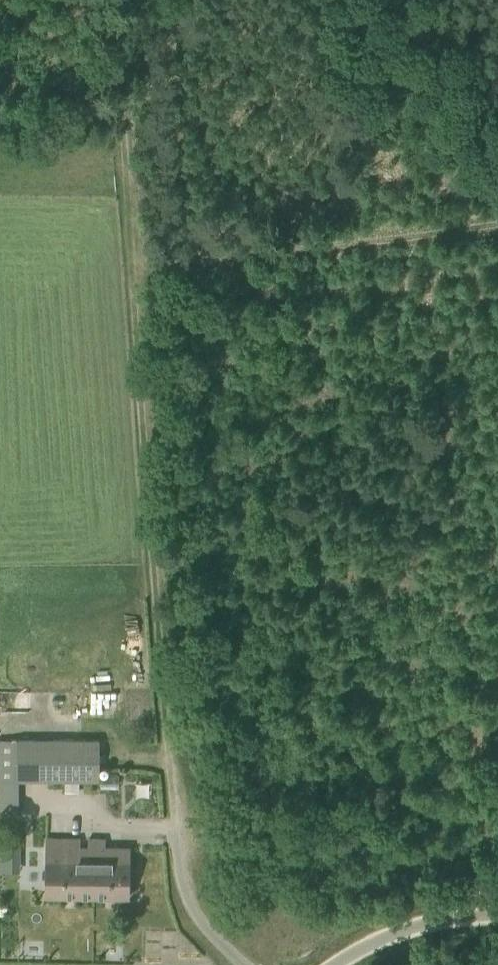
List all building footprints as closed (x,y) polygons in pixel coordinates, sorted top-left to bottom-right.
[(99,739),(0,739),(0,804),(10,804),(10,816),(24,816),(24,805),(27,805),(27,786),(19,786),(19,780),(99,780),(99,739)] [(0,838),(0,872),(21,872),(21,838),(0,838)] [(104,848),(104,839),(88,839),(88,846),(80,846),(80,839),(47,839),(47,897),(129,897),(129,848),(104,848)]
